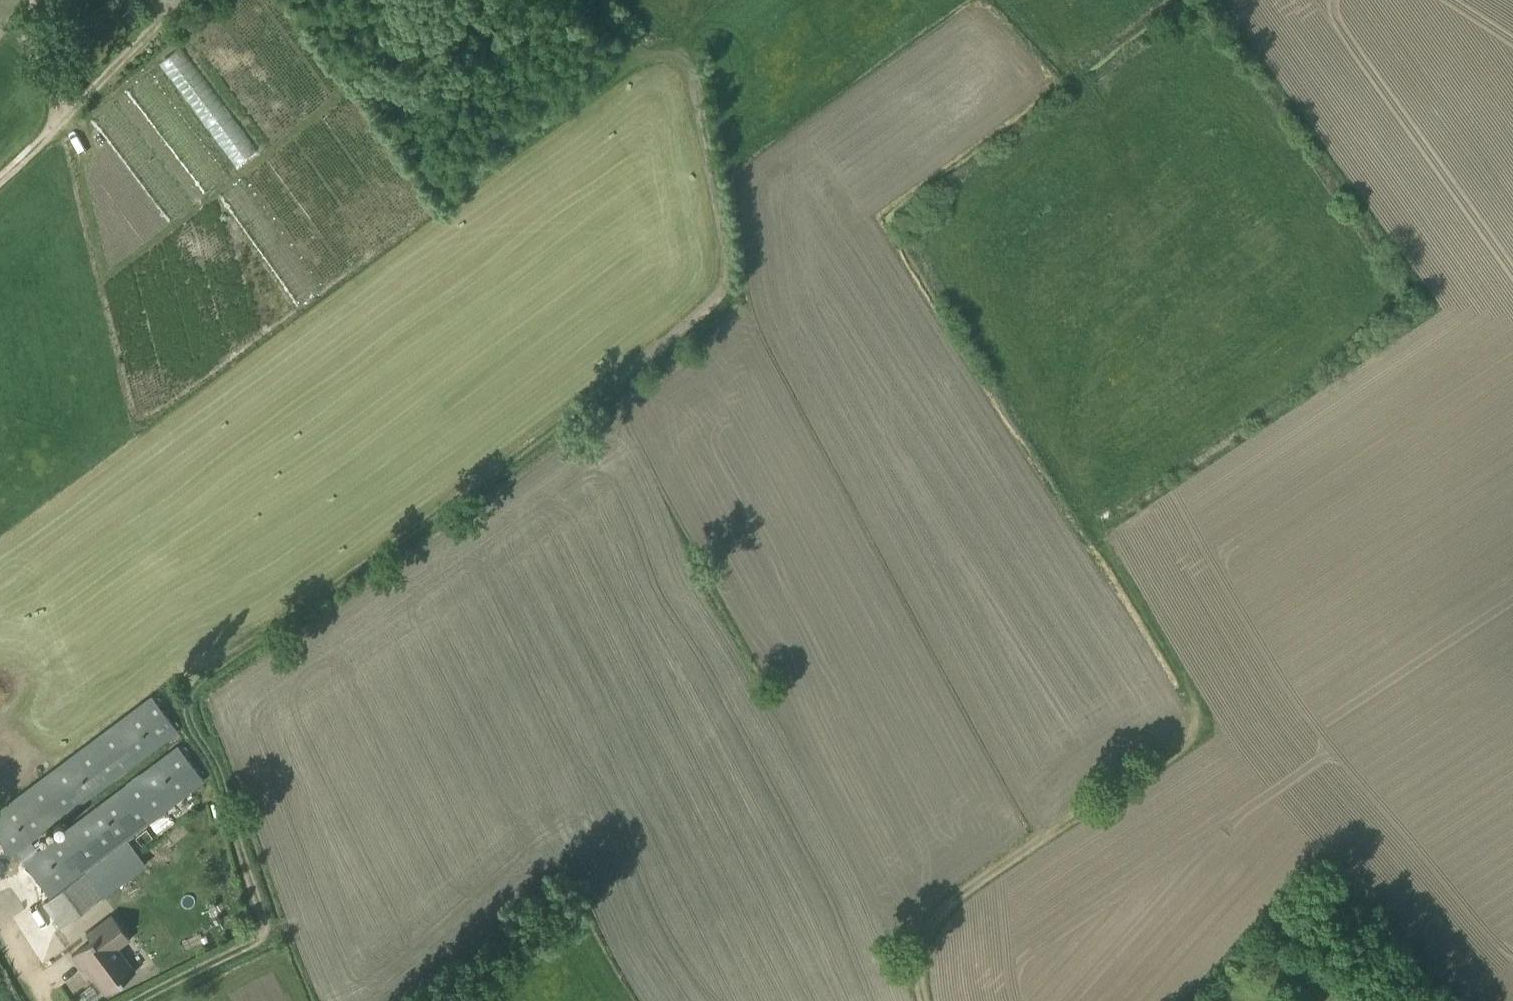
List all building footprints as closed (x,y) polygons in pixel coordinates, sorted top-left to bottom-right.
[(34,838),(177,731),(151,696),(0,808),(0,847),(16,868),(23,863),(49,897),(42,902),(61,927),(102,896),(83,871),(204,781),(176,744),(39,846),(34,838)] [(111,913),(85,932),(90,939),(71,954),(82,969),(85,967),(105,992),(135,969),(119,947),(130,938),(111,913)]
